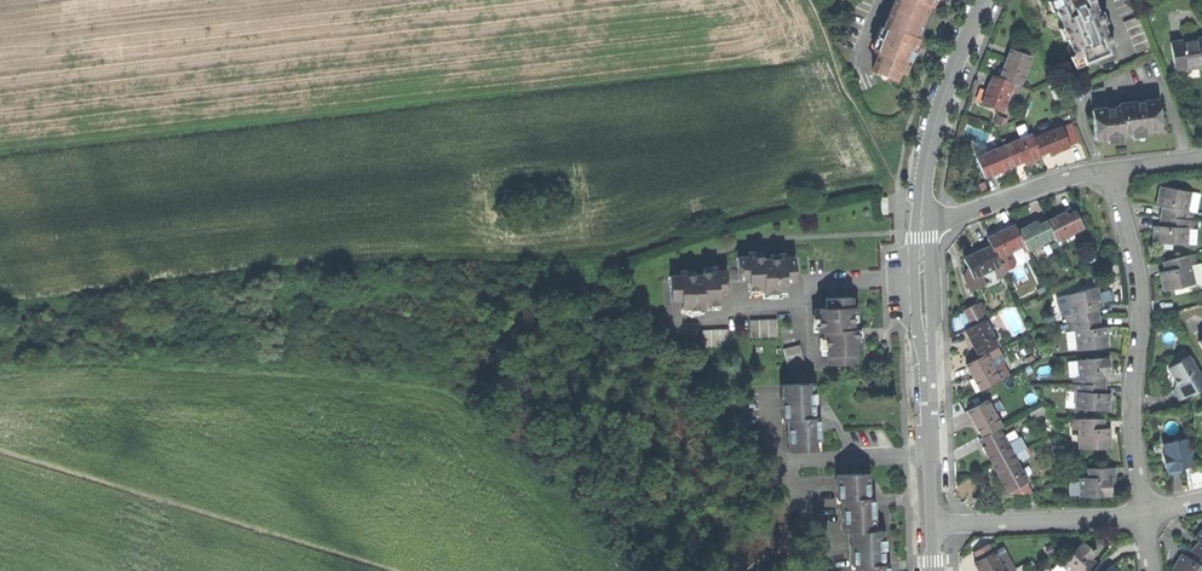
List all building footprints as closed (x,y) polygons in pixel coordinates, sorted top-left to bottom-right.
[(911,51),(916,38),(913,37),(927,5),(929,6),(931,0),(897,0),(885,28),(876,50),(875,52),(880,54),(873,71),(894,80),(898,72),(901,73),(907,60),(909,62),(913,52),(911,51)] [(1113,53),(1092,0),(1058,0),(1060,6),(1055,9),(1075,58),(1080,57),(1084,64),(1113,53)] [(1124,22),(1127,30),(1143,24),(1140,17),(1124,22)] [(1146,32),(1143,24),(1127,30),(1130,38),(1146,32)] [(871,48),(876,50),(885,28),(881,26),(871,48)] [(1130,38),(1133,46),(1149,40),(1146,32),(1130,38)] [(919,41),(916,38),(911,51),(913,52),(918,54),(919,49),(920,46),(919,41)] [(1201,67),(1201,39),(1171,43),(1175,70),(1194,68),(1201,67)] [(1149,40),(1133,46),(1136,54),(1152,48),(1149,40)] [(1006,62),(999,78),(1013,84),(1020,86),(1031,58),(1010,50),(1006,62)] [(1002,112),(1013,84),(999,78),(993,76),(987,91),(982,104),(1002,112)] [(1137,133),(1160,130),(1157,100),(1129,103),(1128,99),(1118,100),(1119,108),(1092,111),(1095,141),(1123,138),(1122,134),(1137,133)] [(1072,124),(1062,128),(1070,147),(1080,142),(1072,124)] [(1061,127),(1034,138),(1041,154),(1048,151),(1049,155),(1059,151),(1070,147),(1062,128),(1061,127)] [(1032,134),(1005,146),(1013,166),(1024,161),(1040,155),(1041,154),(1034,138),(1032,134)] [(1012,166),(1013,166),(1005,146),(976,157),(984,178),(999,172),(1012,166)] [(1041,159),(1040,155),(1024,161),(1026,166),(1034,162),(1041,159)] [(1014,171),(1012,166),(999,172),(1000,176),(1007,173),(1014,171)] [(1166,208),(1165,219),(1192,221),(1193,213),(1187,212),(1191,193),(1160,187),(1158,199),(1157,206),(1161,207),(1166,208)] [(1057,216),(1047,221),(1054,237),(1056,241),(1084,227),(1076,211),(1067,215),(1066,212),(1057,216)] [(1154,243),(1188,245),(1188,229),(1192,229),(1192,221),(1165,219),(1164,227),(1159,227),(1154,226),(1154,234),(1154,243)] [(1028,225),(1018,230),(1024,244),(1027,250),(1054,237),(1047,221),(1039,225),(1037,221),(1028,225)] [(987,238),(991,246),(1001,266),(1011,261),(1007,252),(1024,244),(1018,230),(1015,225),(1002,231),(987,238)] [(1001,266),(991,246),(980,251),(977,253),(964,259),(968,268),(973,279),(981,275),(993,269),(1001,266)] [(963,256),(964,259),(977,253),(975,250),(963,256)] [(786,291),(785,283),(784,258),(784,253),(770,254),(771,258),(762,259),(763,289),(763,293),(776,293),(776,291),(786,291)] [(1168,261),(1169,270),(1165,271),(1160,273),(1162,284),(1164,291),(1195,285),(1191,266),(1196,265),(1194,255),(1194,254),(1168,261)] [(763,289),(762,259),(761,256),(747,257),(748,280),(748,290),(763,289)] [(738,281),(748,280),(747,257),(737,257),(738,281)] [(784,258),(785,283),(795,283),(794,258),(784,258)] [(1005,274),(1001,266),(993,269),(997,278),(1005,274)] [(985,284),(981,275),(973,279),(968,268),(966,269),(964,277),(971,291),(985,284)] [(703,309),(703,305),(702,275),(694,275),(693,270),(679,270),(679,276),(680,301),(680,308),(690,308),(690,310),(703,309)] [(717,295),(716,271),(702,272),(702,275),(703,305),(717,304),(717,295)] [(716,271),(717,295),(727,295),(726,271),(716,271)] [(671,301),(680,301),(679,276),(670,276),(671,301)] [(1065,316),(1067,324),(1095,318),(1092,309),(1102,306),(1099,296),(1097,287),(1066,295),(1071,314),(1065,316)] [(827,308),(851,307),(851,297),(826,298),(827,308)] [(963,310),(972,326),(983,320),(975,304),(963,310)] [(823,331),(852,330),(852,322),(857,322),(856,307),(851,307),(827,308),(819,309),(819,319),(817,319),(818,331),(823,331)] [(1076,350),(1108,348),(1107,337),(1106,327),(1096,328),(1095,318),(1067,324),(1068,332),(1074,331),(1076,350)] [(777,319),(769,320),(769,337),(778,337),(777,319)] [(751,338),(761,337),(760,320),(750,320),(751,338)] [(769,337),(769,320),(760,320),(761,337),(769,337)] [(973,344),(979,357),(985,354),(997,348),(999,347),(984,320),(983,320),(972,326),(965,330),(973,344)] [(721,347),(720,329),(711,330),(712,347),(721,347)] [(729,346),(728,329),(720,329),(721,347),(729,346)] [(861,329),(852,330),(852,336),(856,336),(856,344),(861,344),(861,332),(861,329)] [(702,347),(712,347),(711,330),(702,330),(702,347)] [(826,355),(854,354),(853,344),(856,344),(856,336),(852,336),(852,330),(823,331),(824,345),(826,345),(826,355)] [(783,349),(786,358),(803,354),(800,345),(783,349)] [(1004,362),(997,348),(985,354),(993,368),(1002,364),(1004,362)] [(805,362),(803,354),(786,358),(788,366),(805,362)] [(854,363),(854,354),(826,355),(827,364),(854,363)] [(974,379),(981,391),(999,381),(993,368),(985,354),(979,357),(966,364),(974,379)] [(1188,357),(1176,363),(1167,369),(1178,387),(1173,390),(1179,401),(1201,387),(1201,380),(1188,357)] [(1072,378),(1072,385),(1101,385),(1100,376),(1110,375),(1109,364),(1108,358),(1077,360),(1078,378),(1072,378)] [(1009,376),(1002,364),(993,368),(999,381),(1009,376)] [(783,418),(787,418),(814,417),(813,384),(782,385),(783,418)] [(1075,409),(1109,412),(1109,402),(1110,395),(1100,394),(1101,385),(1072,385),(1072,393),(1075,393),(1075,409)] [(974,423),(982,438),(998,429),(1002,427),(987,401),(968,411),(974,423)] [(1033,420),(1047,413),(1043,406),(1029,412),(1033,420)] [(788,451),(820,450),(819,421),(819,417),(814,417),(787,418),(788,451)] [(1078,449),(1110,450),(1110,441),(1110,430),(1100,430),(1100,420),(1072,420),(1072,430),(1079,431),(1078,449)] [(994,466),(1013,456),(1007,445),(998,429),(982,438),(979,439),(983,447),(990,459),(994,466)] [(1007,445),(1013,456),(1025,449),(1019,439),(1007,445)] [(1180,469),(1191,467),(1185,439),(1163,444),(1165,455),(1162,455),(1165,470),(1168,469),(1170,476),(1175,475),(1181,473),(1180,469)] [(1025,449),(1013,456),(1015,461),(1021,458),(1022,461),(1029,457),(1025,449)] [(1015,461),(1013,456),(994,466),(1004,486),(1008,492),(1026,482),(1027,482),(1015,461)] [(1080,497),(1111,497),(1111,488),(1111,479),(1115,479),(1115,468),(1087,469),(1087,479),(1079,479),(1080,497)] [(837,499),(842,499),(868,498),(867,474),(836,475),(837,499)] [(1030,489),(1026,482),(1008,492),(1022,494),(1030,489)] [(843,531),(851,531),(874,530),(874,513),(873,498),(868,498),(842,499),(843,531)] [(1200,530),(1193,538),(1197,542),(1201,545),(1196,552),(1201,557),(1201,528),(1200,530)] [(852,565),(857,565),(883,564),(882,530),(874,530),(851,531),(852,565)] [(1097,566),(1090,561),(1093,556),(1096,553),(1088,546),(1083,542),(1062,566),(1067,570),(1092,570),(1097,566)] [(1197,542),(1191,549),(1196,552),(1201,545),(1197,542)] [(1054,543),(1044,548),(1048,556),(1058,550),(1054,543)] [(977,560),(993,552),(989,544),(973,552),(977,560)] [(993,552),(1003,570),(1014,570),(1002,547),(993,552)] [(1191,549),(1185,557),(1190,560),(1196,552),(1191,549)] [(993,552),(977,560),(974,562),(979,570),(1003,570),(993,552)] [(1196,552),(1190,560),(1185,557),(1181,554),(1176,561),(1171,568),(1176,570),(1201,570),(1201,557),(1196,552)] [(1101,563),(1093,556),(1090,561),(1097,566),(1099,565),(1101,563)] [(1099,565),(1104,570),(1105,570),(1109,568),(1103,561),(1101,563),(1099,565)]
